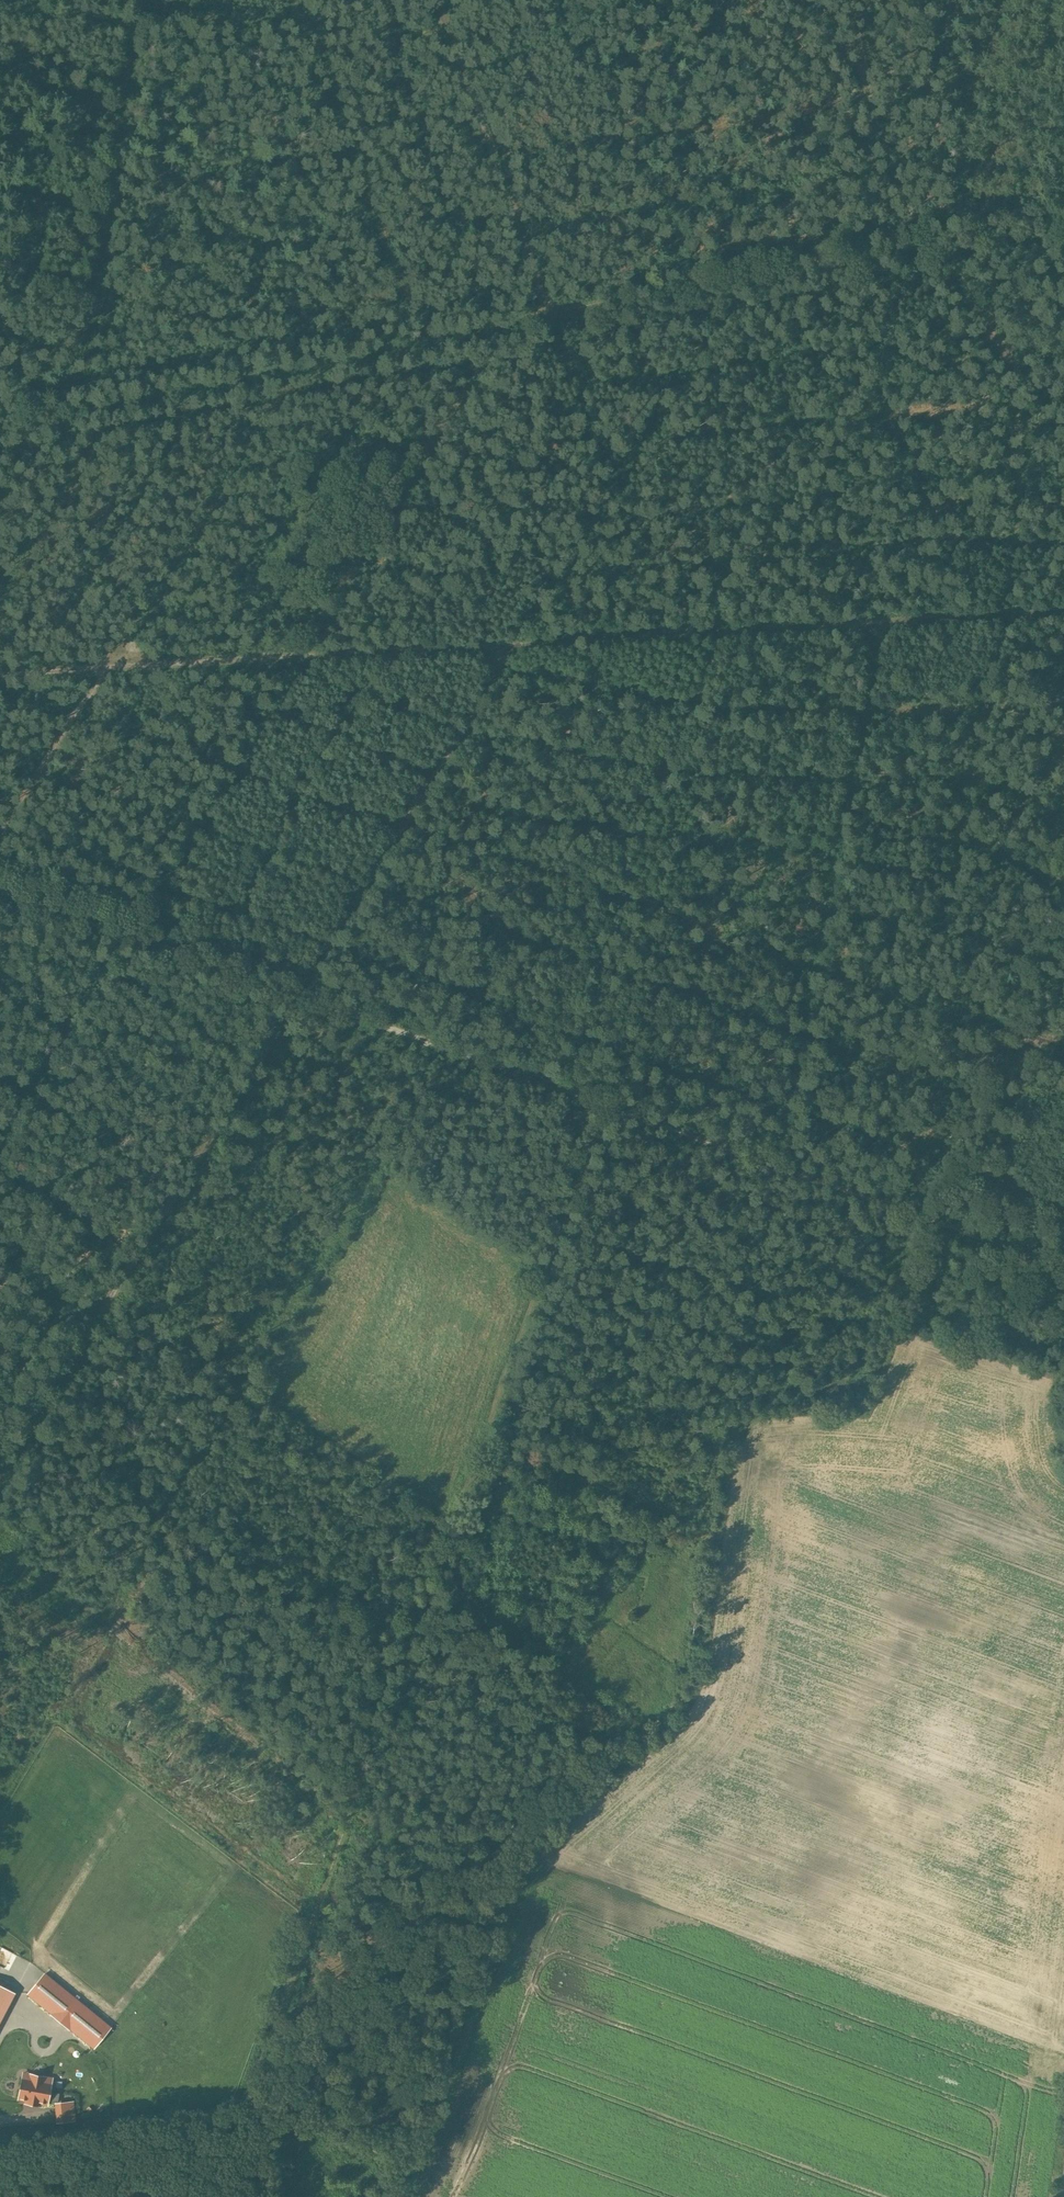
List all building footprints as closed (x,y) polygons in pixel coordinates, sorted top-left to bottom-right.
[(45,1972),(28,1993),(94,2048),(111,2027),(45,1972)] [(15,1992),(0,1985),(0,2021),(15,1992)] [(31,2079),(22,2077),(19,2097),(28,2099),(27,2103),(38,2105),(39,2101),(48,2103),(48,2101),(58,2102),(60,2093),(50,2091),(51,2083),(42,2081),(43,2076),(32,2074),(31,2079)] [(76,2120),(74,2101),(55,2103),(57,2122),(76,2120)]
